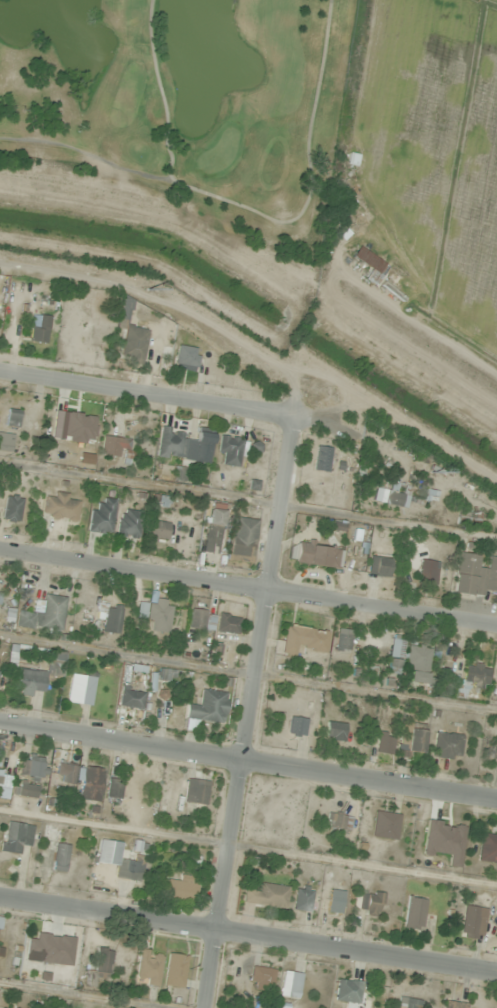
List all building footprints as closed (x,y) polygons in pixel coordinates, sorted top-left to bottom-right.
[(356,156),(350,154),(347,162),(354,164),(356,156)] [(351,258),(369,271),(364,279),(374,286),(388,268),(359,247),(351,258)] [(117,319),(128,321),(132,299),(122,297),(117,319)] [(31,344),(49,341),(46,315),(38,316),(39,324),(28,326),(31,344)] [(147,329),(126,325),(119,359),(140,364),(147,329)] [(173,367),(195,372),(200,350),(178,345),(173,367)] [(20,411),(7,409),(4,427),(17,429),(20,411)] [(94,443),(94,414),(65,414),(64,442),(94,443)] [(208,465),(213,431),(195,428),(194,435),(159,429),(155,457),(208,465)] [(0,433),(0,451),(11,452),(12,434),(0,433)] [(224,455),(222,465),(237,467),(242,439),(220,435),(216,454),(224,455)] [(131,456),(128,436),(100,440),(102,457),(121,454),(122,458),(131,456)] [(327,471),(331,448),(315,446),(311,468),(327,471)] [(372,494),(384,510),(393,503),(398,510),(411,501),(404,492),(398,496),(391,485),(380,493),(378,489),(372,494)] [(435,501),(435,490),(420,491),(420,501),(435,501)] [(76,494),(43,495),(44,520),(77,518),(76,494)] [(1,521),(17,524),(22,497),(5,495),(1,521)] [(87,531),(108,535),(115,500),(103,498),(101,507),(92,505),(87,531)] [(224,511),(208,508),(200,552),(216,555),(224,511)] [(141,512),(119,510),(116,537),(138,540),(141,512)] [(478,520),(479,512),(458,510),(457,518),(478,520)] [(227,558),(250,562),(257,521),(234,517),(227,558)] [(144,541),(166,544),(169,523),(147,520),(144,541)] [(338,547),(297,540),(294,562),(335,569),(338,547)] [(481,598),(482,591),(496,593),(496,558),(488,557),(486,569),(477,567),(479,555),(457,552),(451,594),(481,598)] [(366,575),(387,578),(390,558),(369,556),(366,575)] [(417,584),(434,585),(436,561),(419,560),(417,584)] [(65,597),(43,594),(42,602),(32,600),(31,612),(18,611),(16,627),(60,633),(65,597)] [(136,612),(158,632),(175,613),(154,594),(145,604),(143,603),(136,612)] [(84,605),(93,606),(93,597),(85,596),(84,605)] [(101,632),(117,634),(122,606),(106,604),(101,632)] [(214,610),(189,608),(187,629),(212,632),(214,610)] [(216,632),(238,635),(240,616),(218,614),(216,632)] [(280,655),(296,658),(297,649),(325,653),(328,631),(285,625),(280,655)] [(334,651),(348,653),(351,630),(337,628),(334,651)] [(389,675),(401,675),(401,639),(389,639),(389,675)] [(426,675),(430,648),(407,645),(404,672),(426,675)] [(64,652),(49,652),(50,674),(65,673),(64,652)] [(485,690),(488,665),(464,662),(460,690),(455,690),(455,696),(463,697),(464,688),(485,690)] [(173,683),(175,670),(158,668),(156,681),(173,683)] [(18,670),(18,696),(34,696),(34,692),(45,692),(45,670),(18,670)] [(68,704),(93,704),(93,671),(68,671),(68,704)] [(141,711),(144,691),(122,687),(118,707),(141,711)] [(223,723),(227,692),(199,689),(197,707),(186,706),(185,719),(223,723)] [(307,720),(289,716),(285,734),(303,737),(307,720)] [(323,740),(343,742),(345,724),(326,722),(323,740)] [(397,752),(421,755),(424,726),(400,723),(397,752)] [(391,752),(393,735),(376,733),(374,750),(391,752)] [(460,736),(433,733),(430,757),(458,760),(460,736)] [(491,744),(489,760),(496,762),(496,745),(491,744)] [(46,779),(46,756),(20,756),(20,779),(46,779)] [(76,765),(63,764),(61,783),(74,784),(76,765)] [(77,799),(97,803),(103,770),(83,766),(77,799)] [(119,800),(122,780),(108,778),(105,798),(119,800)] [(208,782),(186,779),(182,802),(204,805),(208,782)] [(35,798),(36,786),(14,784),(12,796),(35,798)] [(398,814),(374,812),(371,837),(396,839),(398,814)] [(325,828),(350,831),(351,816),(327,814),(325,828)] [(422,852),(449,856),(448,866),(459,868),(464,825),(426,820),(422,852)] [(30,846),(32,826),(4,822),(0,852),(19,854),(20,845),(30,846)] [(496,864),(496,836),(481,833),(476,861),(496,864)] [(51,871),(65,873),(69,845),(54,843),(51,871)] [(138,881),(141,863),(105,858),(103,876),(138,881)] [(195,901),(195,876),(177,876),(177,880),(164,880),(164,901),(195,901)] [(242,903),(285,908),(287,887),(255,884),(254,893),(243,892),(242,903)] [(310,887),(293,887),(293,911),(310,911),(310,887)] [(326,912),(341,914),(343,891),(329,890),(326,912)] [(382,893),(355,890),(352,912),(380,916),(382,893)] [(418,931),(425,900),(407,896),(400,927),(418,931)] [(462,939),(483,938),(481,907),(460,908),(462,939)] [(70,966),(73,937),(37,933),(36,941),(26,940),(24,961),(70,966)] [(112,950),(98,948),(93,971),(85,969),(82,985),(94,987),(96,976),(107,978),(112,950)] [(136,984),(159,985),(161,952),(138,951),(136,984)] [(181,988),(186,956),(168,954),(163,985),(181,988)] [(273,990),(272,968),(249,968),(250,991),(273,990)] [(278,996),(295,999),(300,974),(283,971),(278,996)] [(361,983),(336,980),(334,1001),(358,1004),(361,983)] [(417,999),(397,999),(397,1007),(417,1007),(417,999)]
